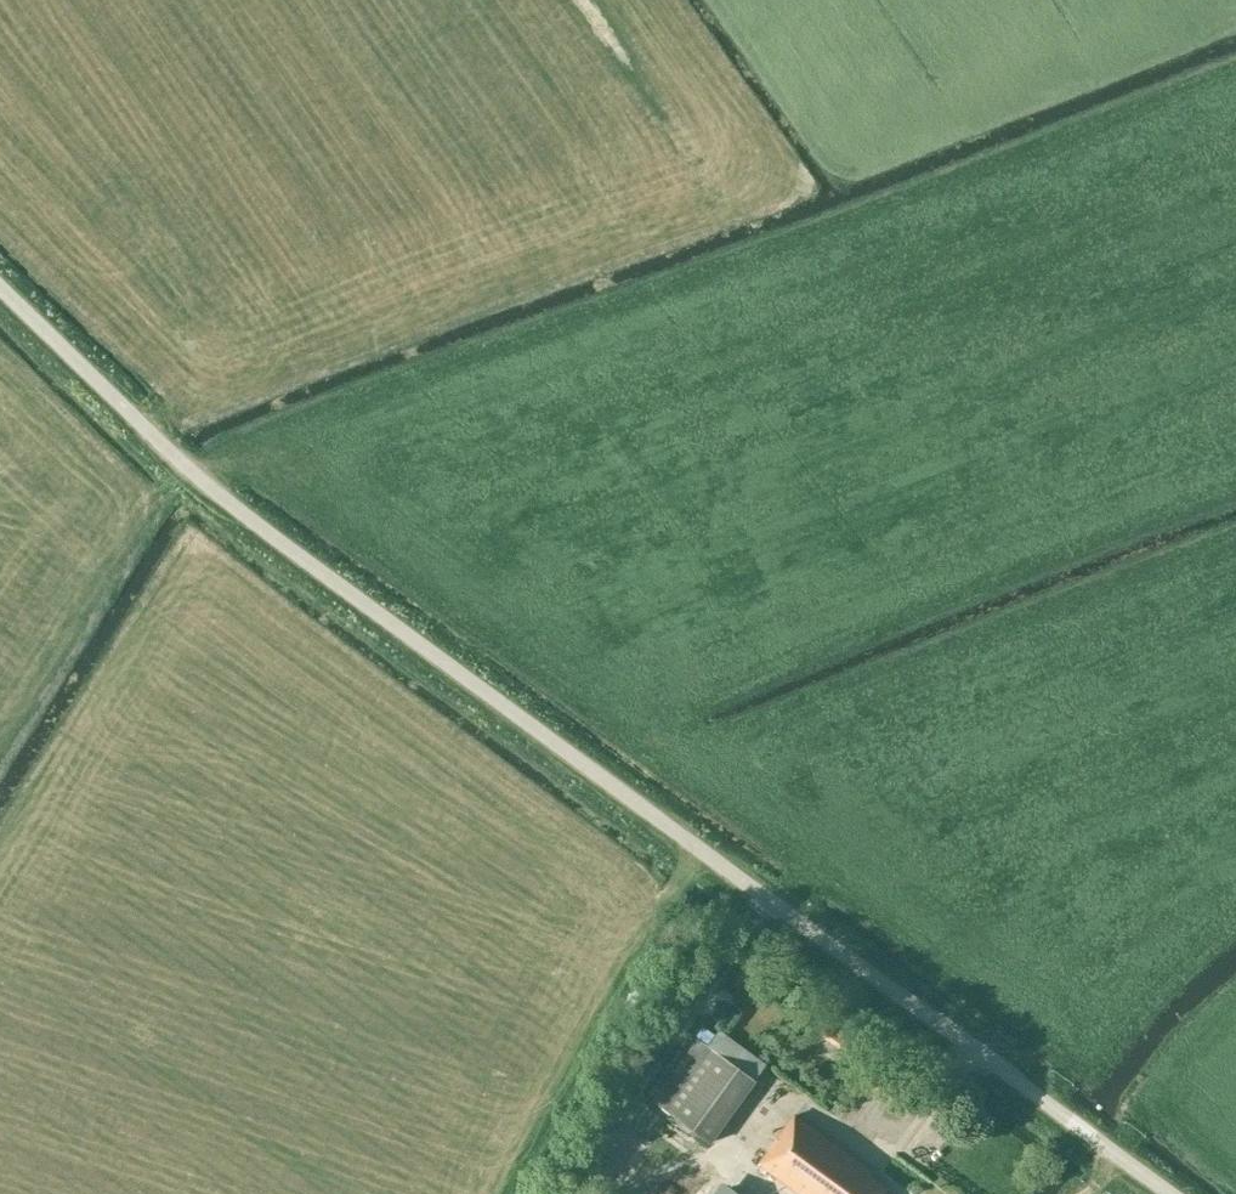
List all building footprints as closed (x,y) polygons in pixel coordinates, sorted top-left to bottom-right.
[(755,1080),(707,1045),(697,1038),(653,1102),(662,1108),(710,1143),(755,1080)] [(759,1163),(799,1193),(882,1193),(886,1189),(870,1176),(872,1173),(794,1115),(759,1163)]
